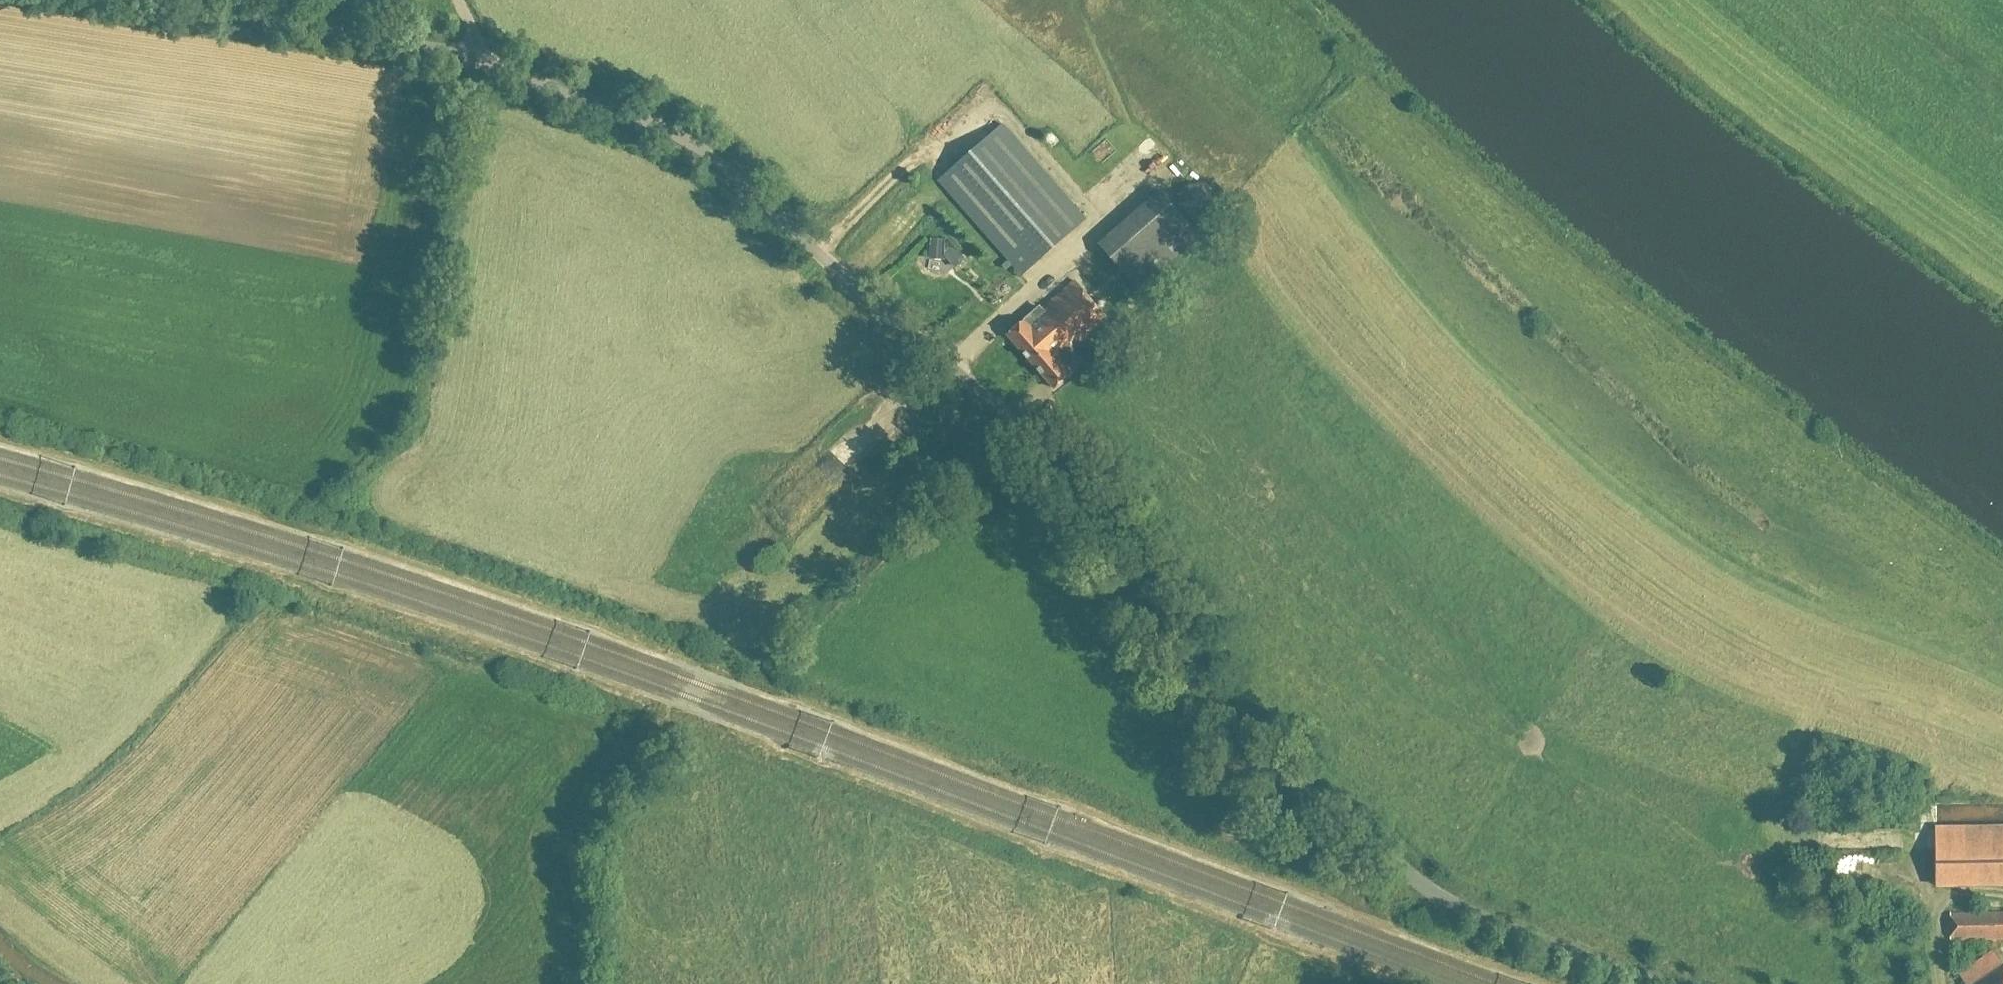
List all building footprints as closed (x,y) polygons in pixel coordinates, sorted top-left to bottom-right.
[(1013,263),(1022,273),(1085,218),(1003,124),(940,179),(1009,258),(1013,263)] [(1146,190),(1093,250),(1137,288),(1189,228),(1146,190)] [(931,237),(930,253),(946,254),(947,238),(931,237)] [(1007,269),(1013,263),(1009,258),(1003,264),(1007,269)] [(1108,317),(1092,298),(1075,280),(1042,310),(1040,308),(1008,336),(1056,389),(1077,370),(1065,355),(1108,317)] [(1937,826),(1938,885),(2002,884),(2002,825),(1937,826)] [(1951,913),(1952,938),(2002,938),(2002,912),(1951,913)] [(1996,949),(1959,972),(1966,983),(2002,983),(2002,958),(1996,949)]
